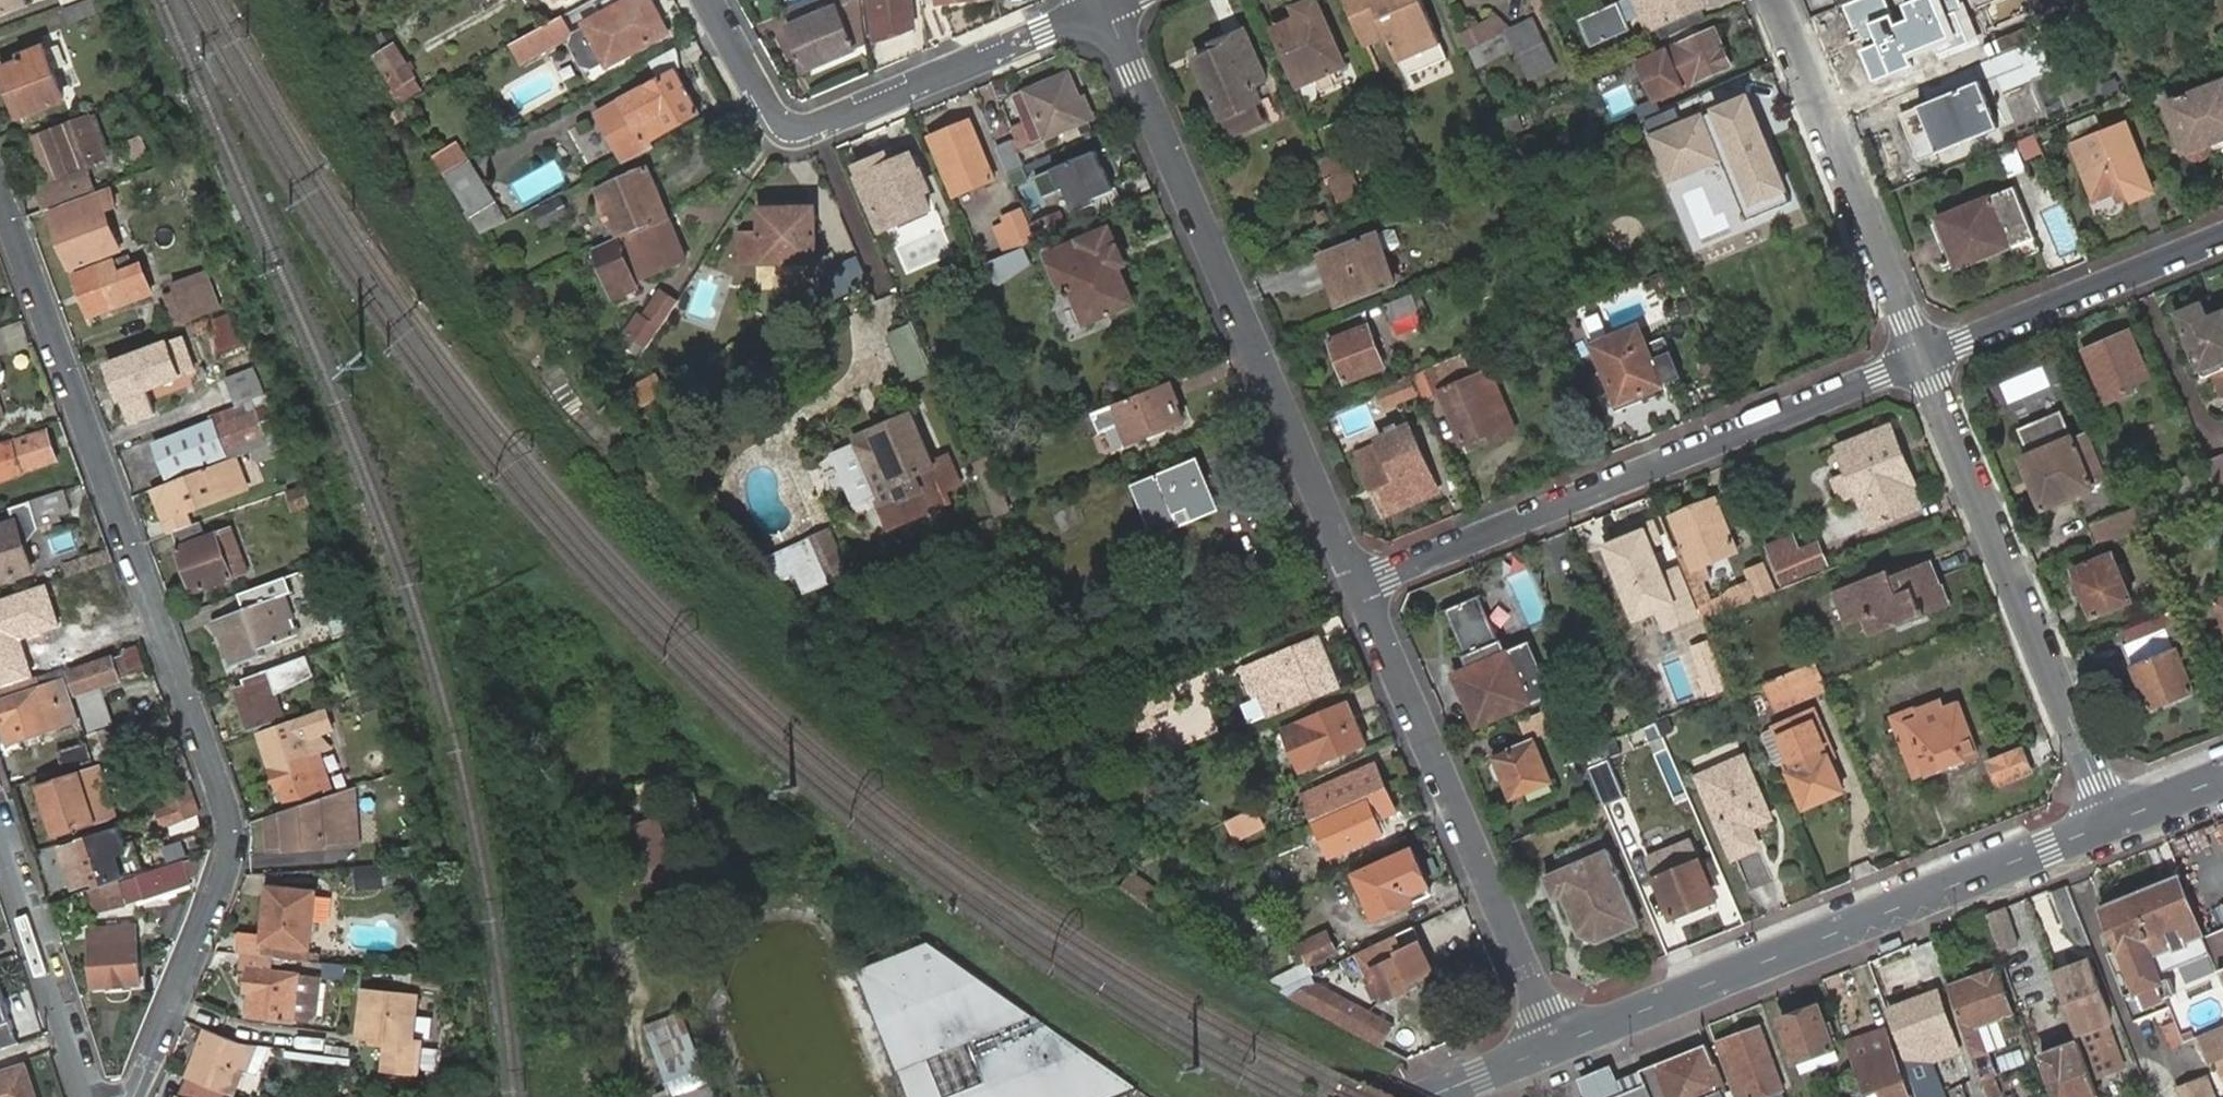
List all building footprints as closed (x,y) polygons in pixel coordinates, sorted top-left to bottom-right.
[(29,7),(27,0),(0,0),(0,18),(29,7)] [(98,0),(87,0),(64,10),(69,24),(102,10),(98,0)] [(606,68),(668,35),(650,0),(632,0),(583,26),(585,30),(603,63),(606,68)] [(791,30),(830,14),(827,5),(835,2),(836,4),(845,0),(810,0),(783,11),(791,30)] [(791,30),(808,73),(857,52),(854,44),(865,39),(858,0),(845,0),(836,4),(835,2),(827,5),(830,14),(791,30)] [(877,42),(915,30),(911,0),(863,0),(866,36),(877,35),(877,42)] [(1300,84),(1325,73),(1330,85),(1337,82),(1333,70),(1344,65),(1316,0),(1310,0),(1294,7),(1297,17),(1274,27),(1300,84)] [(1366,47),(1388,38),(1399,63),(1443,45),(1423,0),(1346,0),(1366,47)] [(1637,7),(1619,15),(1615,5),(1580,21),(1590,43),(1624,27),(1622,20),(1639,12),(1647,30),(1667,20),(1673,33),(1702,20),(1695,6),(1703,3),(1702,0),(1633,0),(1637,7)] [(1844,6),(1875,83),(1913,68),(1907,53),(1932,43),(1938,58),(1980,41),(1964,0),(1909,0),(1902,3),(1909,21),(1894,27),(1883,0),(1860,0),(1844,6)] [(1269,17),(1274,27),(1297,17),(1294,7),(1269,17)] [(1468,50),(1509,30),(1515,26),(1497,13),(1489,19),(1461,33),(1468,50)] [(1534,17),(1528,20),(1515,26),(1509,30),(1532,80),(1556,68),(1534,17)] [(561,18),(511,44),(522,64),(567,38),(569,34),(561,18)] [(1715,29),(1636,61),(1652,100),(1731,66),(1715,29)] [(591,69),(603,63),(585,30),(573,36),(570,47),(580,66),(591,69)] [(1196,58),(1222,116),(1260,99),(1254,83),(1265,78),(1244,30),(1214,42),(1217,49),(1196,58)] [(372,43),(379,55),(395,46),(398,43),(391,32),(372,43)] [(1193,51),(1196,58),(1217,49),(1214,42),(1193,51)] [(59,45),(47,50),(54,70),(67,66),(59,45)] [(394,88),(390,89),(399,102),(422,88),(395,46),(379,55),(375,57),(394,88)] [(3,69),(20,115),(65,99),(45,47),(23,55),(25,61),(3,69)] [(650,62),(660,81),(677,71),(683,69),(680,52),(678,48),(650,62)] [(626,107),(626,116),(634,134),(642,136),(646,144),(651,141),(701,115),(677,71),(660,81),(623,101),(626,107)] [(1066,75),(1025,93),(1035,118),(1023,123),(1011,128),(1020,148),(1092,118),(1084,98),(1077,101),(1066,75)] [(2187,156),(2190,160),(2196,162),(2200,163),(2222,154),(2222,81),(2165,105),(2187,156)] [(1998,129),(1979,83),(1917,108),(1919,109),(1902,116),(1920,161),(1998,129)] [(1035,118),(1025,93),(1013,98),(1023,123),(1035,118)] [(1748,96),(1653,136),(1671,181),(1723,160),(1748,221),(1790,203),(1748,96)] [(626,107),(623,101),(599,113),(627,163),(654,147),(651,141),(646,144),(642,136),(634,134),(626,116),(626,107)] [(1501,117),(1509,134),(1523,128),(1516,110),(1501,117)] [(91,116),(80,121),(87,140),(98,135),(91,116)] [(80,121),(44,134),(61,180),(38,190),(45,209),(96,190),(87,165),(95,162),(87,140),(80,121)] [(930,138),(945,169),(943,170),(955,196),(994,180),(970,122),(930,138)] [(2070,141),(2093,198),(2115,189),(2120,201),(2149,190),(2122,122),(2070,141)] [(996,147),(1007,173),(1023,167),(1012,140),(996,147)] [(457,144),(433,157),(443,172),(466,161),(457,144)] [(2006,174),(2022,169),(2015,149),(2000,154),(2006,174)] [(1097,151),(1089,155),(1096,171),(1104,168),(1097,151)] [(1343,152),(1320,162),(1338,202),(1360,193),(1343,152)] [(1096,171),(1089,155),(1053,170),(1024,183),(1032,201),(1066,187),(1076,212),(1097,204),(1094,197),(1113,189),(1104,168),(1096,171)] [(863,178),(884,228),(930,209),(922,191),(928,189),(921,173),(918,174),(911,157),(863,178)] [(471,160),(445,174),(473,219),(482,233),(507,217),(471,160)] [(618,238),(669,217),(649,169),(597,189),(601,198),(617,191),(629,220),(613,226),(618,238)] [(1989,195),(1935,219),(1956,270),(2035,237),(2014,186),(1989,195)] [(112,191),(53,213),(73,266),(121,249),(106,210),(118,205),(112,191)] [(601,198),(613,226),(629,220),(617,191),(601,198)] [(536,212),(543,227),(568,215),(560,200),(536,212)] [(743,232),(744,262),(816,261),(815,208),(764,208),(764,231),(743,232)] [(1004,219),(1018,250),(1037,242),(1023,211),(1004,219)] [(1035,222),(1042,238),(1067,226),(1061,212),(1035,222)] [(937,215),(898,231),(913,271),(953,255),(937,215)] [(618,238),(603,245),(592,250),(614,297),(639,288),(636,283),(686,261),(669,217),(618,238)] [(1110,228),(1049,255),(1063,291),(1074,287),(1088,322),(1135,302),(1119,267),(1125,264),(1110,228)] [(1322,256),(1329,276),(1339,272),(1351,303),(1398,284),(1380,234),(1322,256)] [(141,253),(119,261),(124,277),(136,272),(138,278),(149,274),(141,253)] [(124,277),(119,261),(76,276),(92,318),(145,298),(138,278),(136,272),(124,277)] [(218,310),(204,271),(176,283),(178,289),(182,299),(169,304),(175,324),(218,310)] [(1339,272),(1329,276),(1340,306),(1351,303),(1339,272)] [(169,304),(182,299),(178,289),(165,294),(169,304)] [(657,293),(640,319),(632,330),(647,339),(671,302),(657,293)] [(1420,312),(1414,298),(1388,307),(1394,322),(1420,312)] [(2201,379),(2210,375),(2219,396),(2222,394),(2222,311),(2206,317),(2200,303),(2174,314),(2201,379)] [(218,337),(241,331),(232,312),(212,320),(218,337)] [(934,373),(913,322),(892,330),(887,337),(905,380),(914,381),(934,373)] [(1385,369),(1370,332),(1368,326),(1329,342),(1345,384),(1385,369)] [(1594,346),(1617,403),(1662,385),(1640,327),(1594,346)] [(11,353),(4,331),(0,332),(0,357),(11,353)] [(248,352),(241,331),(218,337),(214,338),(223,361),(248,352)] [(2084,350),(2106,400),(2129,390),(2128,384),(2146,376),(2128,333),(2084,350)] [(111,370),(124,402),(148,392),(147,389),(193,372),(183,343),(111,370)] [(253,365),(226,377),(238,407),(266,396),(253,365)] [(1444,391),(1434,367),(1418,374),(1429,400),(1444,394),(1465,442),(1490,432),(1494,441),(1515,432),(1491,372),(1444,391)] [(184,379),(194,375),(193,372),(147,389),(148,392),(161,388),(184,379)] [(198,385),(194,375),(184,379),(161,388),(148,392),(152,402),(198,385)] [(657,375),(624,392),(635,412),(668,394),(657,375)] [(1379,392),(1385,407),(1416,395),(1410,379),(1379,392)] [(1181,399),(1173,381),(1093,414),(1100,433),(1123,423),(1130,441),(1184,419),(1175,401),(1181,399)] [(148,392),(124,402),(132,424),(157,415),(152,402),(148,392)] [(265,446),(251,404),(210,420),(211,424),(158,444),(170,479),(226,457),(228,461),(231,461),(235,458),(265,446)] [(2103,480),(2084,435),(2071,440),(2069,437),(2058,412),(2017,429),(2028,455),(2020,458),(2041,510),(2091,489),(2090,485),(2103,480)] [(949,457),(932,464),(911,416),(857,439),(859,443),(833,454),(856,508),(882,497),(894,526),(953,500),(948,490),(961,484),(949,457)] [(1834,479),(1841,499),(1857,493),(1869,525),(1917,506),(1909,484),(1911,483),(1889,429),(1839,448),(1849,474),(1834,479)] [(0,446),(0,482),(57,464),(46,431),(0,446)] [(1358,453),(1373,489),(1380,486),(1391,512),(1439,491),(1418,441),(1393,451),(1387,439),(1358,453)] [(2219,500),(2222,499),(2222,456),(2203,464),(2219,500)] [(988,457),(973,462),(989,498),(1004,492),(988,457)] [(247,489),(235,458),(231,461),(243,491),(247,489)] [(1199,458),(1134,484),(1154,536),(1219,510),(1199,458)] [(231,461),(228,461),(153,491),(165,521),(188,513),(243,491),(231,461)] [(1380,486),(1373,489),(1385,515),(1391,512),(1380,486)] [(0,528),(0,580),(34,570),(23,534),(42,527),(40,521),(72,511),(66,491),(14,507),(19,522),(0,528)] [(1004,492),(989,498),(996,516),(1011,510),(1004,492)] [(1685,573),(1698,606),(1711,600),(1697,568),(1736,551),(1714,499),(1670,518),(1691,570),(1685,573)] [(2129,510),(2088,527),(2096,547),(2137,531),(2129,510)] [(188,513),(165,521),(170,534),(174,533),(193,526),(188,513)] [(208,540),(202,523),(193,526),(174,533),(181,550),(178,551),(194,594),(249,574),(234,531),(208,540)] [(1646,526),(1600,545),(1632,625),(1655,615),(1663,634),(1702,618),(1680,565),(1665,572),(1646,526)] [(803,543),(823,586),(850,575),(829,530),(803,543)] [(1767,546),(1781,580),(1826,563),(1818,543),(1800,550),(1795,535),(1767,546)] [(2075,571),(2094,616),(2131,601),(2112,555),(2075,571)] [(1835,589),(1849,625),(1866,619),(1872,635),(1945,607),(1926,561),(1883,577),(1877,573),(1835,589)] [(1759,596),(1758,594),(1771,590),(1761,565),(1748,570),(1751,579),(1729,588),(1722,595),(1711,600),(1698,606),(1702,618),(1759,596)] [(286,578),(241,595),(248,611),(219,621),(224,637),(218,640),(229,670),(264,658),(262,651),(299,638),(284,598),(291,595),(286,578)] [(0,598),(0,687),(34,676),(22,640),(64,626),(49,582),(0,598)] [(212,624),(218,640),(224,637),(219,621),(212,624)] [(2132,668),(2128,670),(2132,681),(2139,679),(2151,709),(2192,691),(2175,651),(2173,652),(2163,629),(2123,644),(2132,668)] [(1264,661),(1275,688),(1260,694),(1268,714),(1339,685),(1320,639),(1264,661)] [(1692,648),(1713,698),(1732,690),(1723,667),(1720,668),(1709,641),(1692,648)] [(1530,704),(1551,695),(1528,643),(1505,653),(1506,654),(1469,670),(1478,692),(1466,697),(1478,725),(1529,703),(1530,704)] [(72,672),(93,733),(116,726),(103,687),(121,681),(120,678),(146,669),(139,649),(121,655),(122,658),(115,660),(114,659),(72,672)] [(1795,696),(1826,684),(1823,676),(1816,658),(1784,670),(1795,696)] [(1456,676),(1466,697),(1478,692),(1469,670),(1456,676)] [(1776,703),(1795,696),(1784,670),(1766,677),(1776,703)] [(5,728),(11,744),(54,730),(54,726),(73,720),(69,708),(60,710),(56,700),(45,703),(34,676),(0,687),(0,730),(5,728)] [(287,725),(300,720),(296,709),(283,714),(270,678),(236,690),(251,732),(285,719),(287,725)] [(1185,684),(1132,706),(1138,722),(1191,701),(1185,684)] [(1348,703),(1286,731),(1304,771),(1357,747),(1350,727),(1358,723),(1348,703)] [(1558,703),(1520,721),(1528,738),(1566,720),(1558,703)] [(1976,756),(1956,705),(1942,710),(1939,703),(1916,711),(1915,708),(1890,718),(1891,721),(1882,723),(1885,731),(1894,728),(1913,777),(1926,773),(1927,775),(1976,756)] [(1823,750),(1832,746),(1817,711),(1778,726),(1792,760),(1787,763),(1805,808),(1845,791),(1831,757),(1826,759),(1823,750)] [(101,732),(110,758),(138,749),(130,722),(101,732)] [(1366,743),(1358,723),(1350,727),(1357,747),(1366,743)] [(264,752),(278,790),(282,790),(287,805),(332,790),(320,755),(332,752),(314,734),(302,738),(264,752)] [(96,759),(90,741),(61,750),(66,769),(96,759)] [(1494,759),(1512,798),(1550,780),(1532,742),(1494,759)] [(1836,755),(1832,746),(1823,750),(1826,759),(1831,757),(1836,755)] [(2021,748),(1989,760),(1998,783),(2030,770),(2021,748)] [(1745,754),(1695,776),(1732,860),(1763,847),(1754,828),(1774,819),(1745,754)] [(1317,819),(1386,788),(1376,764),(1307,795),(1317,819)] [(1591,771),(1602,795),(1617,788),(1606,764),(1591,771)] [(43,787),(59,834),(116,816),(100,768),(43,787)] [(196,798),(189,779),(164,786),(170,807),(196,798)] [(324,847),(358,844),(354,788),(268,815),(271,850),(316,847),(315,839),(323,839),(324,847)] [(1317,819),(1320,828),(1332,856),(1373,838),(1368,823),(1395,811),(1386,788),(1317,819)] [(205,825),(196,798),(170,807),(179,834),(205,825)] [(1255,809),(1229,821),(1237,838),(1263,825),(1255,809)] [(659,816),(636,823),(652,871),(675,863),(659,816)] [(104,853),(123,846),(131,844),(124,825),(83,839),(84,842),(64,848),(76,886),(119,872),(121,876),(132,873),(128,861),(109,867),(104,853)] [(1649,857),(1676,921),(1716,906),(1689,842),(1649,857)] [(128,861),(123,846),(104,853),(109,867),(128,861)] [(1564,896),(1581,935),(1600,942),(1641,924),(1608,850),(1546,876),(1556,899),(1564,896)] [(1413,895),(1430,888),(1414,851),(1357,875),(1377,919),(1415,902),(1413,895)] [(127,906),(149,899),(191,884),(199,880),(211,852),(183,861),(184,864),(142,878),(122,886),(127,906)] [(1266,870),(1274,888),(1308,872),(1301,854),(1266,870)] [(355,866),(357,889),(384,888),(383,864),(355,866)] [(2146,938),(2169,1000),(2177,996),(2167,972),(2209,955),(2178,876),(2133,893),(2152,936),(2146,938)] [(105,889),(109,909),(127,906),(122,886),(105,889)] [(2082,944),(2089,941),(2066,886),(2050,892),(2063,925),(2082,944)] [(273,903),(267,902),(263,938),(263,942),(311,948),(318,892),(275,887),(273,903)] [(1433,895),(1430,888),(1413,895),(1415,902),(1433,895)] [(2171,1005),(2169,1000),(2146,938),(2152,936),(2133,893),(2101,906),(2117,949),(2109,952),(2136,1018),(2171,1005)] [(1986,913),(1997,942),(2014,936),(2003,907),(1986,913)] [(1979,949),(1997,942),(1986,913),(1968,920),(1979,949)] [(91,931),(96,987),(142,984),(138,927),(91,931)] [(2206,936),(2222,979),(2222,929),(2206,936)] [(1268,984),(1280,991),(1306,979),(1317,974),(1312,963),(1337,951),(1328,933),(1302,945),(1303,947),(1294,952),(1301,968),(1268,984)] [(263,938),(242,936),(240,954),(243,955),(262,957),(263,942),(263,938)] [(310,961),(311,948),(263,942),(262,957),(274,958),(310,961)] [(951,961),(929,944),(896,958),(950,1096),(1008,1096),(951,961)] [(1363,963),(1381,1002),(1409,990),(1407,984),(1435,972),(1422,944),(1399,954),(1396,949),(1363,963)] [(317,1016),(322,979),(272,973),(274,958),(262,957),(243,955),(242,968),(251,969),(247,992),(251,993),(248,1015),(309,1022),(317,1016)] [(861,973),(898,1066),(908,1089),(911,1096),(950,1096),(896,958),(861,973)] [(2091,959),(2053,973),(2078,1040),(2094,1084),(2117,1075),(2115,1068),(2123,1064),(2107,1021),(2113,1020),(2091,959)] [(1138,1088),(963,969),(951,961),(1008,1096),(1116,1096),(1138,1088)] [(1947,986),(1981,1079),(1996,1073),(1990,1052),(1981,1024),(2001,1018),(2007,1035),(2018,1031),(1996,969),(1947,986)] [(1292,998),(1315,984),(1306,979),(1280,991),(1292,998)] [(1292,998),(1382,1044),(1392,1026),(1315,984),(1292,998)] [(20,1046),(0,985),(0,1052),(20,1046)] [(1888,1007),(1911,1066),(1958,1049),(1936,990),(1888,1007)] [(389,1039),(388,1047),(385,1070),(416,1073),(419,1044),(412,1042),(418,997),(367,991),(363,1036),(371,1037),(389,1039)] [(1782,1020),(1801,1072),(1839,1057),(1819,1006),(1782,1020)] [(687,1020),(683,1010),(646,1024),(675,1096),(717,1096),(687,1020)] [(1981,1024),(1990,1052),(2010,1045),(2007,1035),(2001,1018),(1981,1024)] [(2168,1047),(2183,1041),(2174,1018),(2159,1024),(2168,1047)] [(1716,1044),(1737,1096),(1763,1096),(1783,1090),(1760,1028),(1716,1044)] [(242,1044),(208,1031),(189,1079),(233,1096),(243,1070),(252,1046),(242,1044)] [(2213,1035),(2222,1062),(2222,1031),(2213,1035)] [(369,1045),(388,1047),(389,1039),(371,1037),(369,1045)] [(2094,1084),(2078,1040),(2040,1055),(2056,1096),(2099,1096),(2094,1084)] [(1641,1071),(1646,1084),(1623,1094),(1616,1096),(1724,1096),(1722,1092),(1706,1045),(1640,1070),(1641,1071)] [(269,1048),(252,1046),(243,1070),(254,1075),(259,1072),(269,1048)] [(1868,1096),(1909,1096),(1891,1049),(1855,1062),(1868,1096)] [(2115,1068),(2117,1075),(2126,1072),(2123,1064),(2115,1068)] [(1578,1081),(1585,1096),(1616,1096),(1623,1094),(1617,1081),(1611,1066),(1578,1081)] [(32,1086),(26,1067),(0,1075),(0,1096),(30,1096),(27,1088),(32,1086)] [(1641,1071),(1617,1081),(1623,1094),(1646,1084),(1641,1071)] [(2206,1071),(2171,1084),(2176,1096),(2215,1096),(2206,1071)] [(181,1096),(224,1096),(188,1082),(181,1096)] [(32,1086),(27,1088),(30,1096),(36,1096),(32,1086)]
